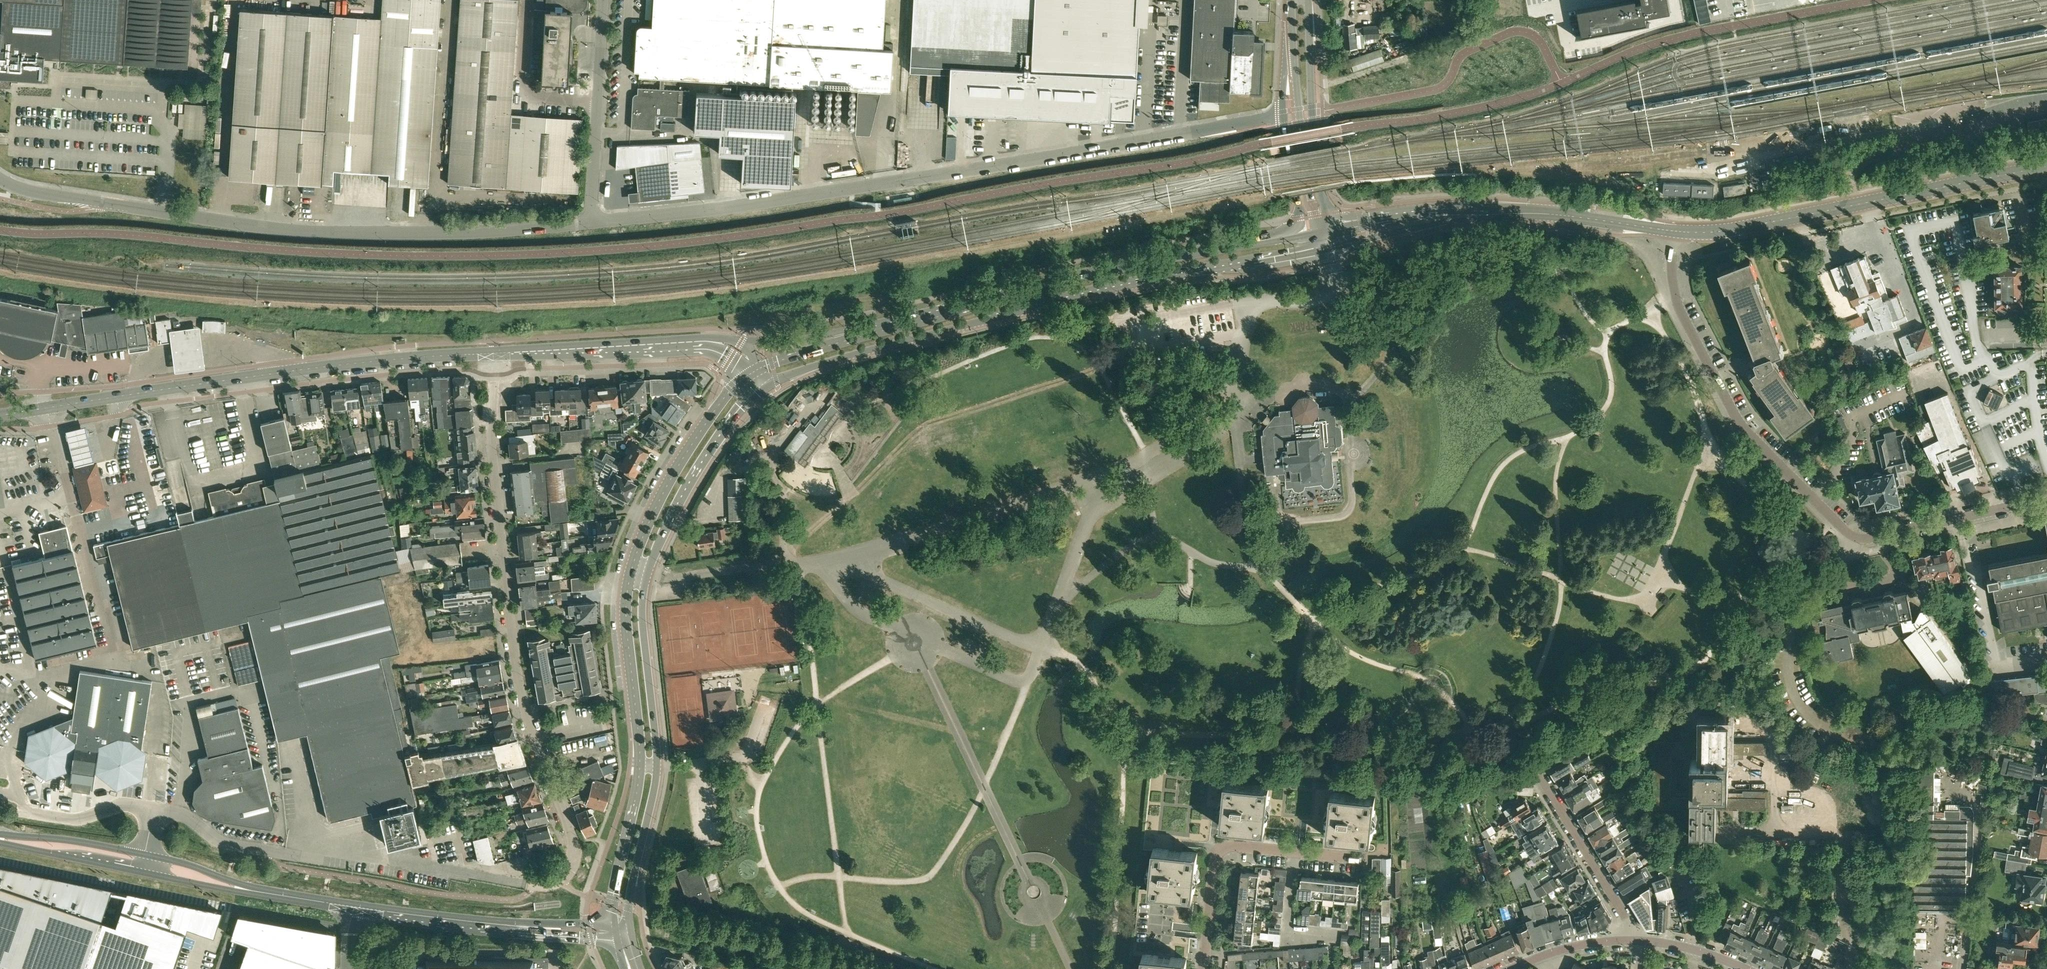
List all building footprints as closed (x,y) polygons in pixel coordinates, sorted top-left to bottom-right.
[(2,31),(0,31),(0,77),(12,77),(18,78),(43,79),(44,68),(45,58),(188,68),(192,11),(201,11),(202,0),(4,0),(2,31)] [(388,184),(428,187),(441,0),(383,0),(381,18),(241,8),(229,177),(322,184),(322,185),(323,185),(323,184),(333,184),(334,170),(389,174),(388,184)] [(453,109),(511,113),(518,0),(461,0),(453,109)] [(544,7),(534,6),(532,39),(544,40),(541,81),(567,83),(568,61),(571,62),(572,51),(571,42),(571,38),(572,11),(575,11),(586,2),(586,0),(544,0),(544,7)] [(653,26),(640,26),(640,31),(637,31),(635,71),(640,71),(639,76),(661,77),(661,89),(638,88),(637,99),(633,98),(631,129),(656,130),(656,126),(660,126),(660,129),(675,130),(675,122),(673,122),(673,117),(689,117),(691,91),(665,89),(665,78),(891,91),(894,43),(884,43),(886,0),(654,0),(653,26)] [(1099,119),(1109,119),(1109,109),(1134,110),(1138,21),(1140,21),(1142,0),(913,0),(910,71),(941,72),(942,65),(950,66),(948,111),(1099,119)] [(1263,62),(1264,40),(1253,40),(1253,31),(1233,30),(1235,0),(1194,0),(1190,78),(1200,79),(1198,108),(1219,109),(1219,101),(1229,102),(1230,91),(1260,92),(1261,62),(1263,62)] [(1383,0),(1367,0),(1357,0),(1358,18),(1383,17),(1383,0)] [(1669,0),(1625,0),(1577,9),(1580,22),(1582,35),(1576,36),(1576,37),(1619,29),(1650,23),(1647,23),(1647,22),(1646,16),(1671,12),(1670,9),(1669,0)] [(1699,24),(1712,21),(1707,0),(1694,0),(1699,24)] [(1341,5),(1336,5),(1336,26),(1342,26),(1344,49),(1365,47),(1364,40),(1364,38),(1379,36),(1379,33),(1387,32),(1386,26),(1356,27),(1356,31),(1353,31),(1353,24),(1342,24),(1341,5)] [(1391,20),(1392,25),(1392,32),(1406,30),(1405,22),(1391,20)] [(1349,59),(1353,70),(1383,60),(1380,49),(1349,59)] [(791,186),(795,98),(696,93),(694,132),(720,133),(718,153),(743,154),(741,183),(791,186)] [(207,105),(185,104),(184,128),(206,129),(207,105)] [(583,118),(511,113),(453,109),(448,183),(577,192),(583,118)] [(2046,118),(2027,122),(2029,133),(2046,129),(2046,119),(2046,118)] [(8,132),(0,132),(0,143),(8,143),(8,132)] [(671,195),(679,194),(687,193),(688,196),(688,193),(705,192),(700,142),(617,145),(616,168),(635,166),(638,190),(637,190),(638,201),(639,201),(671,198),(671,195)] [(1664,182),(1663,194),(1714,196),(1714,185),(1664,182)] [(1725,195),(1746,192),(1745,183),(1723,186),(1725,195)] [(894,202),(913,198),(912,193),(893,196),(894,202)] [(1974,213),(1974,216),(1971,217),(1970,214),(1969,214),(1975,244),(1974,244),(1975,252),(2000,251),(2000,245),(1992,246),(1989,241),(2009,237),(2007,228),(2014,227),(2014,226),(2013,226),(2003,212),(2003,213),(1999,210),(1999,209),(1982,206),(1982,205),(1981,205),(1982,211),(1974,213)] [(1898,295),(1890,298),(1879,272),(1873,275),(1866,256),(1860,258),(1859,258),(1846,263),(1847,263),(1833,269),(1843,295),(1851,292),(1859,312),(1867,309),(1870,317),(1869,321),(1845,330),(1849,341),(1908,319),(1898,295)] [(2022,278),(2022,266),(2017,266),(2017,265),(2013,265),(2013,266),(2007,266),(2007,259),(1998,259),(1998,266),(1996,266),(1996,283),(1996,306),(1998,306),(1998,308),(2000,310),(2005,310),(2007,308),(2007,306),(2022,306),(2022,294),(2020,294),(2020,278),(2022,278)] [(1755,360),(1754,360),(1752,361),(1756,370),(1752,373),(1756,379),(1755,380),(1773,404),(1774,403),(1778,409),(1773,413),(1787,432),(1794,427),(1807,418),(1806,418),(1814,412),(1795,387),(1794,388),(1774,361),(1775,360),(1773,355),(1782,351),(1780,346),(1781,345),(1771,318),(1769,318),(1766,310),(1767,309),(1759,289),(1758,289),(1753,277),(1757,276),(1750,260),(1740,264),(1740,263),(1732,266),(1732,267),(1720,271),(1727,287),(1731,286),(1735,298),(1734,298),(1743,319),(1744,319),(1747,327),(1746,328),(1755,351),(1756,350),(1759,357),(1754,359),(1755,360)] [(1,330),(1,331),(2,333),(2,335),(3,336),(3,338),(4,339),(5,341),(6,342),(7,343),(8,345),(10,346),(11,347),(13,348),(14,348),(16,349),(17,350),(19,350),(21,350),(23,350),(24,350),(26,350),(28,350),(29,349),(31,349),(33,348),(34,347),(36,346),(37,345),(38,344),(39,343),(40,341),(41,340),(42,338),(52,340),(62,342),(61,346),(67,347),(68,343),(88,347),(89,352),(129,346),(126,326),(124,314),(85,319),(85,318),(64,321),(63,311),(0,298),(0,329),(1,330)] [(156,321),(159,342),(158,342),(159,343),(172,341),(174,341),(173,330),(172,330),(171,326),(171,319),(156,321)] [(226,320),(203,319),(203,330),(225,331),(226,320)] [(172,341),(176,368),(206,363),(200,322),(171,326),(172,330),(173,330),(174,341),(172,341)] [(126,326),(129,346),(129,351),(149,348),(148,343),(149,343),(146,324),(145,324),(145,323),(126,326)] [(1935,352),(1932,342),(1926,326),(1911,332),(1911,333),(1900,337),(1905,352),(1909,361),(1935,352)] [(1932,353),(1931,356),(1935,365),(1941,363),(1937,352),(1932,353)] [(1845,362),(1849,370),(1855,367),(1852,359),(1845,362)] [(1839,370),(1814,382),(1816,386),(1841,375),(1839,370)] [(443,417),(443,421),(444,428),(456,427),(455,416),(455,414),(447,414),(446,395),(450,395),(449,375),(441,376),(442,407),(442,411),(443,417)] [(425,420),(424,411),(423,396),(428,396),(427,376),(418,377),(419,396),(418,396),(420,413),(421,413),(421,421),(425,420)] [(442,411),(442,407),(441,376),(431,376),(432,396),(433,396),(434,405),(437,405),(437,411),(442,411)] [(457,426),(474,425),(472,407),(471,397),(469,378),(465,376),(453,376),(455,396),(455,409),(456,415),(457,426)] [(415,414),(420,413),(418,396),(419,396),(418,377),(408,378),(409,397),(414,397),(415,412),(415,414)] [(660,379),(661,389),(661,393),(677,392),(677,393),(696,392),(695,377),(677,378),(660,379)] [(641,411),(640,404),(640,402),(646,401),(646,399),(645,392),(650,391),(650,379),(644,380),(644,379),(642,379),(641,378),(637,379),(637,380),(632,380),(635,412),(641,411)] [(660,379),(650,379),(650,391),(650,395),(660,394),(660,393),(661,393),(661,389),(660,379)] [(384,408),(383,400),(380,380),(371,382),(374,402),(377,401),(378,409),(384,408)] [(630,413),(635,412),(632,380),(627,381),(626,380),(623,380),(622,381),(620,382),(622,402),(623,402),(623,406),(626,409),(630,409),(630,413)] [(371,382),(361,383),(365,411),(371,410),(370,402),(374,402),(371,382)] [(587,397),(587,401),(588,407),(590,407),(590,408),(596,408),(596,405),(611,404),(612,406),(617,406),(615,385),(608,386),(608,385),(604,385),(604,387),(600,387),(599,386),(596,386),(596,387),(588,388),(589,395),(587,395),(587,397)] [(344,388),(346,407),(360,406),(358,387),(344,388)] [(568,389),(568,407),(568,414),(588,413),(588,407),(587,401),(580,401),(579,389),(577,387),(570,387),(568,389)] [(333,409),(346,407),(344,388),(331,390),(333,409)] [(1997,388),(1983,395),(1989,409),(2004,403),(1997,388)] [(549,402),(549,408),(549,415),(562,414),(562,407),(568,407),(568,389),(555,390),(555,402),(549,402)] [(300,390),(291,391),(297,423),(302,422),(302,421),(316,419),(316,413),(325,412),(322,391),(307,393),(307,396),(301,396),(300,390)] [(543,408),(549,408),(549,402),(548,390),(536,390),(536,402),(529,402),(529,411),(530,416),(543,415),(543,408)] [(292,423),(297,423),(291,391),(283,392),(286,412),(290,411),(292,423)] [(651,406),(652,413),(659,418),(661,419),(663,417),(665,418),(665,416),(674,423),(679,416),(681,417),(685,412),(683,411),(684,409),(676,404),(681,397),(674,392),(660,411),(651,406)] [(1964,487),(1965,490),(1976,485),(1975,482),(1981,480),(1980,477),(1984,475),(1970,443),(1967,444),(1947,392),(1925,402),(1932,418),(1930,419),(1929,419),(1916,425),(1932,464),(1941,462),(1952,489),(1957,487),(1958,490),(1964,487)] [(530,416),(529,411),(529,402),(529,393),(516,394),(517,409),(504,409),(505,421),(524,420),(530,420),(530,416)] [(1286,479),(1286,483),(1287,487),(1293,486),(1295,490),(1299,491),(1303,489),(1304,485),(1321,483),(1324,486),(1328,487),(1331,485),(1333,481),(1331,461),(1332,461),(1331,451),(1330,451),(1330,449),(1334,449),(1336,446),(1340,445),(1343,442),(1342,427),(1338,424),(1336,425),(1334,406),(1318,407),(1318,403),(1310,397),(1300,398),(1294,405),(1294,410),(1280,411),(1280,410),(1280,415),(1276,416),(1273,419),(1272,418),(1270,422),(1267,425),(1267,426),(1268,426),(1265,429),(1265,433),(1262,434),(1264,455),(1264,459),(1265,463),(1266,474),(1272,474),(1279,473),(1279,477),(1282,480),(1286,479)] [(411,445),(407,398),(395,399),(400,448),(411,446),(411,445)] [(390,449),(400,448),(395,399),(383,400),(390,449)] [(783,451),(792,457),(798,462),(838,409),(831,404),(815,426),(810,422),(803,431),(808,435),(796,450),(789,444),(783,451)] [(644,417),(649,421),(646,426),(649,428),(646,434),(650,437),(648,442),(655,446),(657,441),(661,444),(662,442),(663,443),(665,439),(664,438),(665,436),(664,436),(668,430),(656,422),(659,418),(652,413),(651,413),(644,417)] [(318,445),(308,447),(293,450),(292,447),(284,417),(261,423),(269,453),(275,478),(323,466),(318,445)] [(85,422),(65,427),(75,464),(95,459),(85,422)] [(532,423),(532,432),(549,431),(549,423),(532,423)] [(870,426),(873,431),(879,427),(877,423),(870,426)] [(457,440),(458,452),(449,453),(450,465),(459,465),(458,462),(468,461),(469,464),(477,463),(474,425),(457,426),(459,440),(457,440)] [(378,426),(369,428),(372,447),(380,446),(379,434),(378,426)] [(1910,448),(1908,448),(1907,445),(1909,445),(1908,441),(1906,441),(1904,432),(1896,434),(1895,429),(1884,432),(1885,437),(1876,439),(1883,469),(1888,468),(1889,472),(1881,474),(1880,473),(1879,472),(1878,471),(1876,471),(1875,472),(1874,472),(1873,473),(1873,475),(1873,476),(1857,480),(1858,485),(1858,486),(1856,487),(1855,488),(1855,490),(1855,491),(1856,492),(1856,494),(1857,494),(1859,495),(1860,495),(1861,501),(1871,498),(1873,509),(1904,502),(1902,492),(1901,491),(1900,484),(1902,484),(1905,483),(1902,472),(1913,470),(1909,452),(1910,452),(1910,448)] [(359,456),(358,450),(353,433),(341,437),(347,459),(359,456)] [(510,455),(527,454),(535,453),(534,453),(533,447),(534,447),(533,434),(520,435),(521,442),(509,443),(510,455)] [(630,447),(626,454),(641,462),(642,461),(643,461),(646,458),(645,457),(648,451),(629,440),(630,437),(626,435),(625,437),(623,440),(629,444),(628,446),(630,447)] [(159,446),(156,447),(161,466),(164,465),(159,446)] [(620,460),(618,462),(613,459),(614,456),(605,451),(601,459),(606,461),(616,467),(617,465),(634,475),(638,469),(639,469),(641,465),(640,464),(641,462),(626,454),(622,461),(620,460)] [(401,570),(396,550),(392,535),(396,534),(394,525),(390,526),(385,507),(398,504),(386,455),(373,459),(371,453),(323,466),(275,478),(278,488),(281,500),(269,503),(265,484),(260,481),(245,485),(242,489),(242,490),(234,492),(234,491),(230,488),(215,492),(212,496),(217,515),(195,520),(192,509),(178,513),(181,524),(182,523),(193,570),(209,627),(248,618),(280,610),(278,600),(382,574),(386,573),(386,574),(401,570)] [(330,455),(332,462),(340,460),(338,453),(330,455)] [(542,515),(550,514),(551,521),(568,519),(564,484),(577,482),(574,457),(530,462),(530,470),(510,472),(515,513),(536,510),(540,509),(539,506),(541,506),(542,515)] [(595,464),(602,468),(600,472),(600,474),(608,479),(610,474),(614,477),(612,481),(613,481),(608,489),(627,499),(627,498),(629,498),(630,498),(631,497),(632,496),(632,495),(632,492),(631,491),(635,484),(629,480),(630,479),(619,473),(618,475),(616,473),(618,468),(616,467),(606,461),(601,459),(598,458),(595,464)] [(85,509),(105,504),(101,487),(102,487),(100,480),(99,481),(95,463),(94,463),(76,468),(75,468),(85,509)] [(477,472),(476,471),(475,465),(467,466),(467,465),(449,467),(449,469),(447,470),(447,472),(455,472),(456,473),(459,472),(460,478),(476,476),(476,475),(477,474),(477,472)] [(477,477),(476,476),(460,478),(460,483),(457,483),(457,485),(451,486),(451,488),(449,488),(449,491),(471,489),(471,488),(478,487),(477,482),(478,481),(477,478),(477,477)] [(403,487),(396,488),(398,497),(405,496),(403,487)] [(445,501),(446,506),(474,503),(473,501),(475,501),(474,493),(455,494),(456,500),(445,501)] [(729,495),(730,519),(750,518),(749,494),(729,495)] [(474,506),(474,503),(446,506),(446,511),(457,510),(457,516),(476,514),(475,506),(474,506)] [(432,532),(435,532),(484,527),(483,517),(455,520),(455,524),(443,526),(431,527),(432,532)] [(586,519),(589,535),(592,534),(615,532),(617,526),(617,525),(617,524),(616,523),(618,518),(602,520),(596,520),(596,518),(586,519)] [(133,644),(209,627),(193,570),(182,523),(181,524),(94,546),(97,557),(99,563),(112,560),(124,609),(123,610),(126,624),(128,623),(133,644)] [(400,524),(401,535),(410,534),(409,523),(400,524)] [(36,659),(96,644),(73,550),(72,550),(66,527),(40,533),(46,557),(12,565),(36,659)] [(435,537),(450,536),(463,534),(463,539),(485,536),(484,527),(435,532),(435,537)] [(713,531),(697,533),(699,547),(715,544),(714,538),(725,537),(724,527),(717,528),(718,531),(713,531)] [(517,533),(518,545),(536,543),(536,536),(541,535),(540,530),(517,533)] [(592,534),(589,535),(589,542),(580,543),(580,545),(573,546),(574,553),(587,551),(587,549),(593,548),(593,547),(607,546),(609,540),(611,540),(611,539),(612,538),(615,532),(592,534)] [(976,536),(977,541),(986,538),(984,533),(983,533),(976,535),(976,536)] [(402,537),(403,547),(411,546),(411,544),(410,536),(402,537)] [(402,549),(396,550),(401,570),(401,572),(415,569),(415,574),(428,572),(427,567),(462,562),(460,541),(464,541),(412,547),(410,547),(409,547),(402,549)] [(537,549),(536,543),(518,545),(519,556),(543,554),(542,548),(537,549)] [(1942,552),(1930,554),(1934,572),(1936,581),(1945,579),(1946,582),(1960,579),(1956,562),(1953,549),(1952,549),(1951,546),(1942,548),(1942,552)] [(1925,574),(1934,572),(1930,554),(1930,553),(1928,551),(1922,553),(1921,555),(1922,561),(1915,562),(1916,570),(1918,569),(1919,574),(1926,583),(1927,582),(1925,574)] [(1989,564),(1991,578),(1988,579),(1989,587),(1993,586),(2002,632),(2046,623),(2046,553),(1989,564)] [(547,565),(546,563),(546,560),(533,561),(516,563),(519,581),(535,580),(535,579),(548,578),(547,572),(545,573),(544,565),(547,565)] [(456,572),(456,576),(459,576),(459,577),(489,573),(488,564),(468,566),(469,571),(456,572)] [(490,583),(489,573),(459,577),(459,576),(456,576),(457,582),(470,581),(470,585),(490,583)] [(404,749),(409,748),(402,718),(405,717),(389,654),(400,651),(382,574),(278,600),(280,610),(248,618),(278,739),(278,738),(279,740),(305,734),(325,816),(334,822),(372,812),(373,816),(381,814),(380,813),(413,805),(416,804),(415,801),(412,784),(404,754),(406,754),(404,749)] [(572,590),(594,588),(593,575),(571,577),(572,590)] [(443,580),(444,589),(453,588),(452,579),(443,580)] [(519,585),(520,596),(549,592),(561,591),(560,579),(551,580),(548,581),(548,588),(536,590),(536,583),(519,585)] [(1961,582),(1962,592),(1969,590),(1967,580),(1961,582)] [(469,590),(457,591),(452,592),(452,595),(444,596),(445,604),(459,603),(492,599),(491,590),(470,593),(469,590)] [(1901,620),(1911,618),(1912,617),(1906,591),(1895,593),(1891,590),(1885,592),(1883,595),(1862,599),(1859,597),(1853,598),(1852,601),(1853,603),(1843,605),(1843,603),(1820,608),(1822,613),(1823,621),(1826,620),(1826,639),(1819,640),(1824,662),(1836,659),(1837,660),(1840,660),(1840,659),(1853,656),(1850,641),(1852,641),(1860,639),(1858,629),(1869,627),(1870,627),(1871,628),(1872,629),(1886,626),(1887,625),(1887,624),(1888,624),(1889,623),(1900,621),(1900,620),(1901,620)] [(561,591),(549,592),(520,596),(522,607),(544,604),(544,598),(561,596),(561,591)] [(464,607),(465,611),(493,608),(492,599),(459,603),(459,607),(464,607)] [(597,619),(597,618),(597,611),(596,611),(595,602),(569,604),(570,613),(576,612),(577,621),(597,619)] [(435,614),(434,606),(425,607),(427,616),(435,614)] [(493,608),(465,611),(460,611),(460,613),(451,614),(451,620),(461,619),(460,618),(469,617),(469,620),(471,620),(473,622),(482,621),(481,618),(493,616),(494,614),(493,608)] [(1911,618),(1901,620),(1903,629),(1912,627),(1912,630),(1912,632),(1908,635),(1940,680),(1947,689),(1958,681),(1959,683),(1961,686),(1971,679),(1968,675),(1961,664),(1927,618),(1923,612),(1922,612),(1922,611),(1921,611),(1920,612),(1919,612),(1916,618),(1917,621),(1912,622),(1911,618)] [(455,628),(433,630),(433,633),(434,641),(454,639),(456,638),(455,628)] [(569,644),(570,650),(554,652),(553,647),(550,647),(549,639),(545,640),(544,638),(529,640),(539,699),(554,696),(557,698),(561,697),(563,694),(574,692),(578,694),(582,693),(584,691),(598,688),(589,630),(574,632),(574,634),(570,635),(571,643),(569,644)] [(499,659),(476,664),(477,669),(466,671),(467,675),(501,669),(499,659)] [(1064,672),(1066,666),(1056,662),(1054,668),(1064,672)] [(503,679),(501,669),(466,676),(461,677),(462,682),(479,679),(480,684),(503,679)] [(73,765),(72,768),(69,787),(92,791),(96,768),(117,786),(140,777),(144,753),(141,751),(152,681),(80,670),(71,730),(54,727),(32,736),(28,760),(47,775),(73,765)] [(2046,692),(2046,679),(2043,679),(2043,672),(1986,679),(1989,698),(2002,696),(2033,693),(2045,692),(2046,692)] [(405,684),(407,696),(421,695),(421,691),(425,691),(424,682),(405,684)] [(506,692),(504,682),(468,688),(469,694),(483,691),(484,696),(506,692)] [(722,710),(731,709),(729,691),(708,694),(711,712),(722,710)] [(2045,692),(2033,693),(2034,703),(2046,702),(2045,692)] [(492,710),(509,706),(506,695),(479,700),(480,705),(480,706),(491,704),(492,710)] [(238,707),(218,712),(215,703),(197,707),(199,716),(209,756),(198,758),(203,779),(195,788),(193,801),(199,812),(210,817),(272,827),(275,817),(272,803),(263,764),(253,766),(248,746),(238,707)] [(460,717),(458,703),(441,706),(430,708),(418,709),(412,710),(416,733),(474,724),(473,721),(472,715),(460,717)] [(482,714),(483,719),(484,720),(494,717),(495,723),(512,719),(509,708),(493,712),(493,711),(482,714)] [(1726,757),(1743,757),(1743,753),(1766,753),(1766,741),(1727,741),(1727,718),(1705,718),(1705,741),(1653,740),(1652,807),(1692,808),(1692,831),(1714,831),(1714,808),(1741,808),(1765,809),(1765,807),(1768,807),(1768,790),(1742,790),(1742,791),(1725,791),(1726,757)] [(516,736),(517,733),(516,731),(514,730),(512,725),(489,732),(492,742),(498,740),(498,741),(516,736)] [(2043,736),(2045,731),(2033,728),(2030,738),(2046,742),(2046,737),(2043,736)] [(518,736),(516,736),(498,741),(446,750),(419,754),(418,751),(411,753),(410,749),(409,749),(409,748),(404,749),(406,754),(404,754),(412,784),(424,781),(492,768),(499,766),(526,761),(518,736)] [(1587,749),(1583,742),(1569,750),(1573,757),(1587,749)] [(2046,756),(2046,747),(2040,745),(2038,754),(2046,756)] [(1550,770),(1556,779),(1570,771),(1591,759),(1588,755),(1575,764),(1573,766),(1569,759),(1550,770)] [(1943,756),(1940,762),(1947,764),(1949,758),(1943,756)] [(2046,756),(2044,763),(2034,761),(2033,766),(2013,762),(2014,759),(2004,756),(2000,774),(2007,775),(2008,773),(2020,776),(2020,775),(2030,778),(2032,771),(2046,774),(2046,756)] [(598,760),(582,766),(588,780),(604,774),(598,760)] [(1227,782),(1229,767),(1152,760),(1143,849),(1153,850),(1153,848),(1169,849),(1169,852),(1181,853),(1181,851),(1182,851),(1183,840),(1204,842),(1205,842),(1206,842),(1207,842),(1208,841),(1209,840),(1210,839),(1210,838),(1212,822),(1221,823),(1222,811),(1224,812),(1226,797),(1224,797),(1225,782),(1227,782)] [(499,774),(499,775),(500,778),(498,778),(499,781),(530,771),(527,763),(508,769),(509,773),(503,775),(502,773),(499,774)] [(1918,785),(1916,785),(1914,909),(1956,910),(1965,910),(1965,874),(1970,874),(1972,856),(1973,811),(1971,806),(1960,806),(1960,804),(1946,803),(1945,810),(1944,818),(1936,818),(1936,814),(1937,814),(1937,803),(1933,803),(1933,785),(1934,766),(1918,764),(1918,785)] [(572,787),(588,780),(582,766),(566,773),(572,787)] [(1631,779),(1624,770),(1617,774),(1623,784),(1631,779)] [(499,781),(495,780),(487,780),(484,781),(485,784),(489,785),(493,785),(500,785),(503,784),(513,781),(514,785),(533,779),(530,771),(499,781)] [(1267,786),(1269,786),(1268,801),(1265,801),(1264,815),(1266,816),(1265,827),(1300,831),(1301,821),(1303,821),(1304,821),(1307,822),(1305,831),(1327,833),(1328,822),(1330,822),(1332,807),(1329,807),(1331,792),(1333,793),(1335,778),(1268,771),(1267,786)] [(1570,771),(1556,779),(1560,786),(1561,785),(1564,790),(1577,782),(1570,771)] [(1591,775),(1587,778),(1581,781),(1581,782),(1582,784),(1565,794),(1570,802),(1595,787),(1597,786),(1591,775)] [(600,780),(601,776),(593,779),(590,791),(609,796),(611,791),(609,789),(611,783),(600,780)] [(506,794),(507,798),(538,790),(534,781),(517,786),(519,791),(506,794)] [(1221,826),(1237,828),(1265,830),(1265,827),(1266,816),(1268,815),(1269,814),(1271,812),(1271,811),(1272,809),(1272,808),(1272,807),(1271,805),(1270,803),(1269,802),(1268,801),(1269,786),(1267,786),(1227,782),(1225,782),(1224,797),(1222,797),(1221,798),(1219,800),(1219,801),(1218,803),(1218,804),(1218,806),(1219,807),(1219,809),(1221,810),(1222,811),(1221,823),(1221,826)] [(1629,782),(1622,786),(1627,794),(1634,791),(1629,782)] [(1986,793),(1987,785),(1978,782),(1977,792),(1986,793)] [(2033,799),(2046,802),(2046,784),(2041,783),(2041,784),(2036,783),(2034,791),(2040,792),(2039,797),(2033,796),(2033,799)] [(1595,787),(1570,802),(1575,810),(1600,795),(1595,787)] [(541,799),(538,790),(507,798),(507,799),(500,801),(501,806),(508,804),(508,803),(521,799),(522,804),(541,799)] [(609,796),(590,791),(586,803),(604,808),(605,803),(608,802),(609,796)] [(1327,836),(1349,839),(1371,841),(1372,826),(1374,825),(1375,824),(1376,823),(1377,822),(1378,820),(1378,819),(1378,817),(1377,815),(1376,814),(1375,813),(1374,812),(1375,797),(1333,793),(1331,792),(1329,807),(1328,808),(1327,809),(1325,810),(1325,812),(1324,814),(1324,816),(1325,818),(1325,819),(1327,821),(1328,822),(1327,833),(1327,836)] [(1636,792),(1628,795),(1631,801),(1638,798),(1636,792)] [(580,793),(570,797),(573,803),(582,799),(580,793)] [(1511,822),(1521,816),(1532,810),(1525,798),(1521,800),(1519,796),(1513,800),(1515,804),(1510,807),(1511,810),(1506,814),(1507,816),(1499,821),(1503,827),(1511,822)] [(1609,796),(1604,799),(1577,815),(1582,823),(1599,813),(1597,809),(1611,800),(1609,796)] [(2029,812),(2046,815),(2046,802),(2033,799),(2031,806),(2030,806),(2029,812)] [(512,818),(546,811),(543,802),(523,807),(524,811),(511,814),(512,818)] [(436,812),(434,803),(427,804),(428,813),(436,812)] [(421,837),(413,805),(380,813),(381,814),(386,835),(384,838),(385,842),(388,844),(388,845),(404,841),(405,847),(412,846),(410,840),(421,837)] [(1538,806),(1532,810),(1521,816),(1526,823),(1519,827),(1522,833),(1535,825),(1534,823),(1544,818),(1541,814),(1542,814),(1538,806)] [(587,809),(577,812),(586,834),(589,833),(591,834),(595,833),(596,831),(593,824),(597,822),(593,813),(589,815),(589,814),(593,813),(594,810),(593,809),(591,808),(587,809)] [(1587,832),(1604,822),(1613,816),(1617,813),(1619,813),(1616,809),(1602,817),(1599,813),(1582,823),(1587,832)] [(549,819),(546,811),(512,818),(514,823),(528,820),(529,824),(549,819)] [(2029,812),(2028,818),(2029,818),(2028,825),(2033,826),(2033,827),(2046,829),(2046,815),(2029,812)] [(1617,813),(1613,816),(1604,822),(1605,823),(1588,833),(1596,845),(1614,835),(1610,828),(1618,823),(1617,822),(1621,820),(1617,813)] [(1523,843),(1526,847),(1552,832),(1546,821),(1523,835),(1527,841),(1523,843)] [(526,829),(526,830),(524,831),(528,847),(530,847),(531,849),(554,843),(547,824),(546,824),(526,829)] [(1596,845),(1601,853),(1618,843),(1615,840),(1625,834),(1633,829),(1631,825),(1614,835),(1596,845)] [(2021,850),(2020,855),(2008,853),(2007,859),(2025,862),(2028,863),(2029,857),(2036,859),(2037,854),(2046,856),(2046,832),(2019,827),(2018,833),(2031,836),(2030,844),(2027,844),(2026,846),(2022,845),(2021,850)] [(1552,832),(1526,847),(1530,853),(1539,847),(1541,851),(1558,841),(1552,832)] [(1618,843),(1601,853),(1606,862),(1623,852),(1620,848),(1635,839),(1633,834),(1618,843)] [(494,863),(492,853),(488,836),(473,839),(479,861),(478,861),(491,864),(494,863)] [(1552,854),(1556,860),(1571,851),(1570,850),(1570,849),(1568,846),(1567,846),(1564,841),(1542,854),(1541,852),(1529,860),(1531,864),(1544,857),(1544,858),(1552,854)] [(1485,844),(1487,849),(1489,855),(1494,852),(1491,842),(1485,844)] [(1650,852),(1653,858),(1660,854),(1655,844),(1650,847),(1652,851),(1650,852)] [(1165,894),(1177,895),(1193,896),(1193,894),(1195,882),(1196,881),(1198,880),(1199,878),(1199,877),(1200,875),(1200,874),(1200,872),(1199,871),(1199,869),(1198,868),(1196,867),(1197,852),(1182,851),(1181,851),(1169,849),(1153,848),(1153,850),(1152,862),(1150,863),(1149,864),(1148,866),(1147,867),(1146,869),(1146,870),(1146,872),(1147,873),(1148,875),(1149,876),(1150,877),(1149,890),(1149,892),(1165,894)] [(1491,863),(1489,855),(1487,849),(1478,852),(1479,856),(1487,877),(1495,874),(1491,863)] [(1495,851),(1494,852),(1489,855),(1491,863),(1498,861),(1495,851)] [(1571,851),(1556,860),(1559,866),(1552,870),(1554,875),(1577,862),(1574,855),(1573,852),(1571,853),(1571,851)] [(1606,862),(1611,870),(1622,863),(1629,859),(1637,854),(1635,851),(1626,857),(1623,852),(1606,862)] [(1629,859),(1622,863),(1611,870),(1617,880),(1628,873),(1634,869),(1643,864),(1639,857),(1631,862),(1629,859)] [(1382,873),(1382,858),(1373,858),(1373,873),(1382,873)] [(1391,859),(1382,858),(1382,873),(1382,884),(1391,884),(1391,870),(1391,859)] [(2046,877),(2024,874),(2022,874),(2023,869),(2024,869),(2025,862),(2006,860),(2004,874),(2012,875),(2012,873),(2017,873),(2015,885),(2023,886),(2021,901),(2022,904),(2028,904),(2030,902),(2031,901),(2041,902),(2043,889),(2046,887),(2046,885),(2045,884),(2046,877)] [(691,908),(711,901),(697,863),(686,868),(678,871),(691,908)] [(1521,865),(1509,872),(1513,879),(1525,871),(1521,865)] [(4,962),(23,968),(22,968),(173,968),(188,926),(214,935),(218,923),(216,922),(220,911),(129,892),(123,908),(122,908),(121,908),(116,922),(102,918),(103,916),(101,915),(110,888),(0,866),(0,968),(2,968),(4,962)] [(1568,890),(1573,887),(1585,879),(1581,872),(1582,871),(1582,870),(1582,869),(1581,868),(1581,867),(1580,867),(1579,867),(1578,867),(1578,866),(1561,876),(1560,874),(1549,880),(1554,888),(1555,889),(1565,883),(1568,890)] [(1506,872),(1503,867),(1496,871),(1499,876),(1506,872)] [(1618,882),(1620,885),(1624,893),(1646,879),(1640,869),(1618,882)] [(1275,881),(1274,887),(1285,888),(1287,871),(1275,870),(1274,876),(1280,877),(1280,882),(1275,881)] [(1241,872),(1240,884),(1258,885),(1259,874),(1241,872)] [(1508,873),(1503,876),(1506,881),(1512,879),(1508,873)] [(1655,892),(1664,889),(1670,886),(1666,874),(1651,879),(1655,892)] [(1460,877),(1462,888),(1469,887),(1467,875),(1460,877)] [(1300,894),(1311,895),(1313,877),(1302,876),(1300,894)] [(1313,877),(1311,895),(1323,896),(1324,878),(1313,877)] [(1323,896),(1334,897),(1336,880),(1324,878),(1323,896)] [(1597,893),(1588,878),(1585,879),(1573,887),(1578,896),(1574,899),(1576,902),(1568,907),(1571,910),(1577,906),(1581,904),(1597,894),(1597,893)] [(1334,897),(1345,899),(1347,881),(1336,880),(1334,897)] [(1549,880),(1542,884),(1547,892),(1547,893),(1554,888),(1549,880)] [(1359,882),(1347,881),(1345,899),(1357,900),(1359,882)] [(1257,897),(1258,885),(1240,884),(1239,895),(1257,897)] [(1535,889),(1536,890),(1540,896),(1547,892),(1542,884),(1541,885),(1535,889)] [(1629,900),(1636,911),(1646,928),(1654,927),(1655,925),(1656,925),(1657,929),(1657,916),(1655,916),(1655,917),(1653,917),(1650,885),(1640,891),(1641,892),(1639,894),(1639,893),(1629,900)] [(1278,894),(1278,899),(1284,900),(1285,888),(1274,887),(1273,894),(1278,894)] [(1187,960),(1188,960),(1190,937),(1174,935),(1174,932),(1175,929),(1191,931),(1195,894),(1193,894),(1193,896),(1177,895),(1177,892),(1165,891),(1165,894),(1149,892),(1149,890),(1139,889),(1133,955),(1142,956),(1143,954),(1159,955),(1159,958),(1170,959),(1171,957),(1187,958),(1187,960)] [(1541,900),(1540,896),(1536,890),(1531,891),(1535,902),(1541,900)] [(1477,905),(1483,903),(1481,891),(1475,892),(1477,905)] [(1484,903),(1490,901),(1487,891),(1481,893),(1484,903)] [(1453,907),(1452,893),(1443,894),(1444,899),(1442,899),(1444,913),(1454,912),(1453,907)] [(1585,910),(1590,929),(1607,926),(1608,926),(1607,926),(1606,924),(1609,919),(1610,918),(1611,918),(1611,917),(1598,895),(1597,894),(1581,904),(1585,910)] [(1239,895),(1238,906),(1256,908),(1257,897),(1239,895)] [(1283,911),(1284,900),(1278,899),(1277,905),(1272,904),(1272,910),(1283,911)] [(1390,899),(1382,899),(1382,922),(1390,922),(1390,899)] [(1658,904),(1657,929),(1666,929),(1667,904),(1667,899),(1658,899),(1658,904)] [(1579,932),(1590,929),(1585,910),(1581,904),(1577,906),(1579,910),(1580,915),(1575,917),(1576,922),(1579,932)] [(1237,918),(1255,920),(1256,908),(1238,906),(1237,918)] [(1458,907),(1460,919),(1467,918),(1465,906),(1458,907)] [(1465,907),(1468,918),(1474,917),(1471,906),(1465,907)] [(1565,935),(1557,908),(1556,906),(1549,908),(1552,919),(1550,920),(1555,938),(1565,935)] [(1575,932),(1572,923),(1570,914),(1563,906),(1557,908),(1565,935),(1575,932)] [(1546,921),(1543,911),(1542,909),(1537,911),(1541,922),(1546,940),(1555,938),(1550,920),(1546,921)] [(1276,917),(1276,922),(1282,922),(1283,911),(1272,910),(1271,917),(1276,917)] [(1362,942),(1371,942),(1372,911),(1363,911),(1362,942)] [(1380,947),(1381,911),(1372,911),(1371,942),(1371,946),(1380,947)] [(1297,923),(1309,924),(1310,913),(1303,912),(1303,917),(1298,917),(1297,923)] [(1734,949),(1743,953),(1749,939),(1744,936),(1754,914),(1750,912),(1748,916),(1745,923),(1734,949)] [(1316,914),(1310,913),(1309,924),(1320,925),(1320,919),(1321,913),(1316,913),(1316,914)] [(1537,943),(1546,940),(1541,922),(1539,923),(1536,913),(1531,915),(1531,913),(1525,915),(1529,927),(1534,944),(1535,944),(1535,942),(1536,941),(1537,943)] [(336,963),(334,962),(334,932),(240,915),(233,934),(231,934),(231,936),(248,942),(239,968),(326,968),(328,962),(336,965),(336,963)] [(1320,925),(1331,926),(1332,915),(1326,915),(1326,920),(1320,919),(1320,925)] [(1331,926),(1343,927),(1343,921),(1338,921),(1339,916),(1332,915),(1331,926)] [(1534,944),(1529,927),(1525,915),(1522,916),(1524,922),(1516,925),(1521,941),(1524,949),(1531,946),(1531,944),(1533,943),(1534,944)] [(1422,918),(1424,930),(1433,929),(1431,917),(1422,918)] [(1237,918),(1236,929),(1254,931),(1261,932),(1262,920),(1255,920),(1237,918)] [(1726,921),(1724,927),(1722,930),(1723,937),(1727,939),(1724,945),(1734,949),(1745,923),(1741,921),(1740,925),(1734,922),(1733,924),(1726,921)] [(1270,927),(1270,933),(1281,934),(1282,922),(1276,922),(1275,928),(1270,927)] [(2016,932),(2014,941),(2037,944),(2040,941),(2041,936),(2038,933),(2039,927),(2037,925),(2034,925),(2034,926),(2029,925),(2030,925),(2025,924),(2025,925),(2016,924),(2016,926),(2012,926),(2012,923),(2006,923),(2005,927),(2009,927),(2009,931),(2016,932)] [(1435,938),(1442,937),(1441,924),(1433,924),(1435,938)] [(1829,936),(1807,927),(1804,935),(1805,938),(1816,943),(1815,946),(1824,950),(1829,938),(1830,937),(1829,936)] [(1236,929),(1235,941),(1236,941),(1236,943),(1238,943),(1238,949),(1252,948),(1252,943),(1253,943),(1254,931),(1236,929)] [(1743,953),(1752,957),(1763,932),(1760,930),(1755,941),(1749,939),(1743,953)] [(1761,961),(1768,947),(1763,945),(1768,933),(1763,932),(1752,957),(1761,961)] [(1914,932),(1913,932),(1913,948),(1926,948),(1926,932),(1914,932)] [(1268,939),(1274,940),(1274,945),(1280,945),(1281,934),(1270,933),(1269,933),(1268,939)] [(1519,951),(1516,944),(1511,933),(1503,937),(1510,955),(1519,951)] [(1502,958),(1510,955),(1503,937),(1499,938),(1498,935),(1493,938),(1502,958)] [(1494,962),(1502,958),(1493,938),(1488,940),(1489,943),(1486,944),(1494,962)] [(1761,961),(1771,965),(1782,940),(1778,938),(1773,949),(1768,947),(1761,961)] [(1342,939),(1341,945),(1341,946),(1342,946),(1344,948),(1344,952),(1351,953),(1352,941),(1342,939)] [(1466,946),(1474,962),(1477,968),(1485,966),(1475,944),(1476,944),(1474,939),(1465,943),(1466,946)] [(1782,940),(1771,965),(1779,968),(1780,968),(1786,955),(1781,953),(1786,942),(1782,940)] [(2014,943),(2014,942),(1996,940),(1995,948),(1999,949),(1997,966),(2021,968),(2028,968),(2028,962),(2025,962),(2026,945),(2014,943)] [(1386,963),(1389,963),(1389,941),(1381,942),(1381,968),(1387,968),(1386,963)] [(1485,966),(1494,962),(1486,944),(1483,945),(1482,942),(1476,944),(1475,944),(1485,966)] [(1800,960),(1794,957),(1799,946),(1795,944),(1784,968),(1796,968),(1800,960)] [(1323,946),(1311,947),(1312,958),(1324,957),(1323,952),(1323,946)] [(1311,947),(1300,948),(1302,959),(1312,958),(1311,947)] [(1448,960),(1445,953),(1442,954),(1440,947),(1436,948),(1439,957),(1437,957),(1441,968),(1451,968),(1448,960)] [(1278,950),(1277,950),(1278,956),(1283,955),(1283,956),(1284,961),(1296,960),(1295,948),(1283,950),(1279,950),(1278,950)] [(1436,948),(1432,950),(1427,950),(1428,955),(1426,956),(1424,956),(1424,958),(1418,960),(1420,968),(1439,968),(1438,967),(1435,958),(1437,957),(1439,957),(1436,948)] [(664,968),(667,968),(675,965),(676,968),(686,963),(685,961),(683,962),(680,957),(663,952),(662,956),(663,968),(664,968)] [(1187,960),(1187,958),(1171,957),(1159,955),(1143,954),(1142,956),(1141,968),(1140,968),(1186,968),(1187,960)] [(1469,964),(1465,954),(1456,957),(1461,968),(1471,968),(1469,964)] [(1379,967),(1374,968),(1374,956),(1366,955),(1367,961),(1368,961),(1369,968),(1379,968),(1379,967)] [(427,959),(426,959),(426,968),(540,968),(540,960),(548,960),(548,956),(495,956),(495,961),(464,960),(464,956),(427,956),(427,959)] [(1456,957),(1448,960),(1451,968),(1461,968),(1456,957)] [(733,964),(709,958),(713,964),(716,968),(735,968),(733,964)] [(1833,968),(1832,967),(1829,965),(1812,958),(1810,963),(1808,968),(1805,967),(1804,968),(1832,968),(1833,968)] [(548,960),(540,960),(540,968),(548,968),(548,960)] [(667,968),(693,968),(695,967),(691,960),(686,963),(676,968),(675,965),(667,968)]
